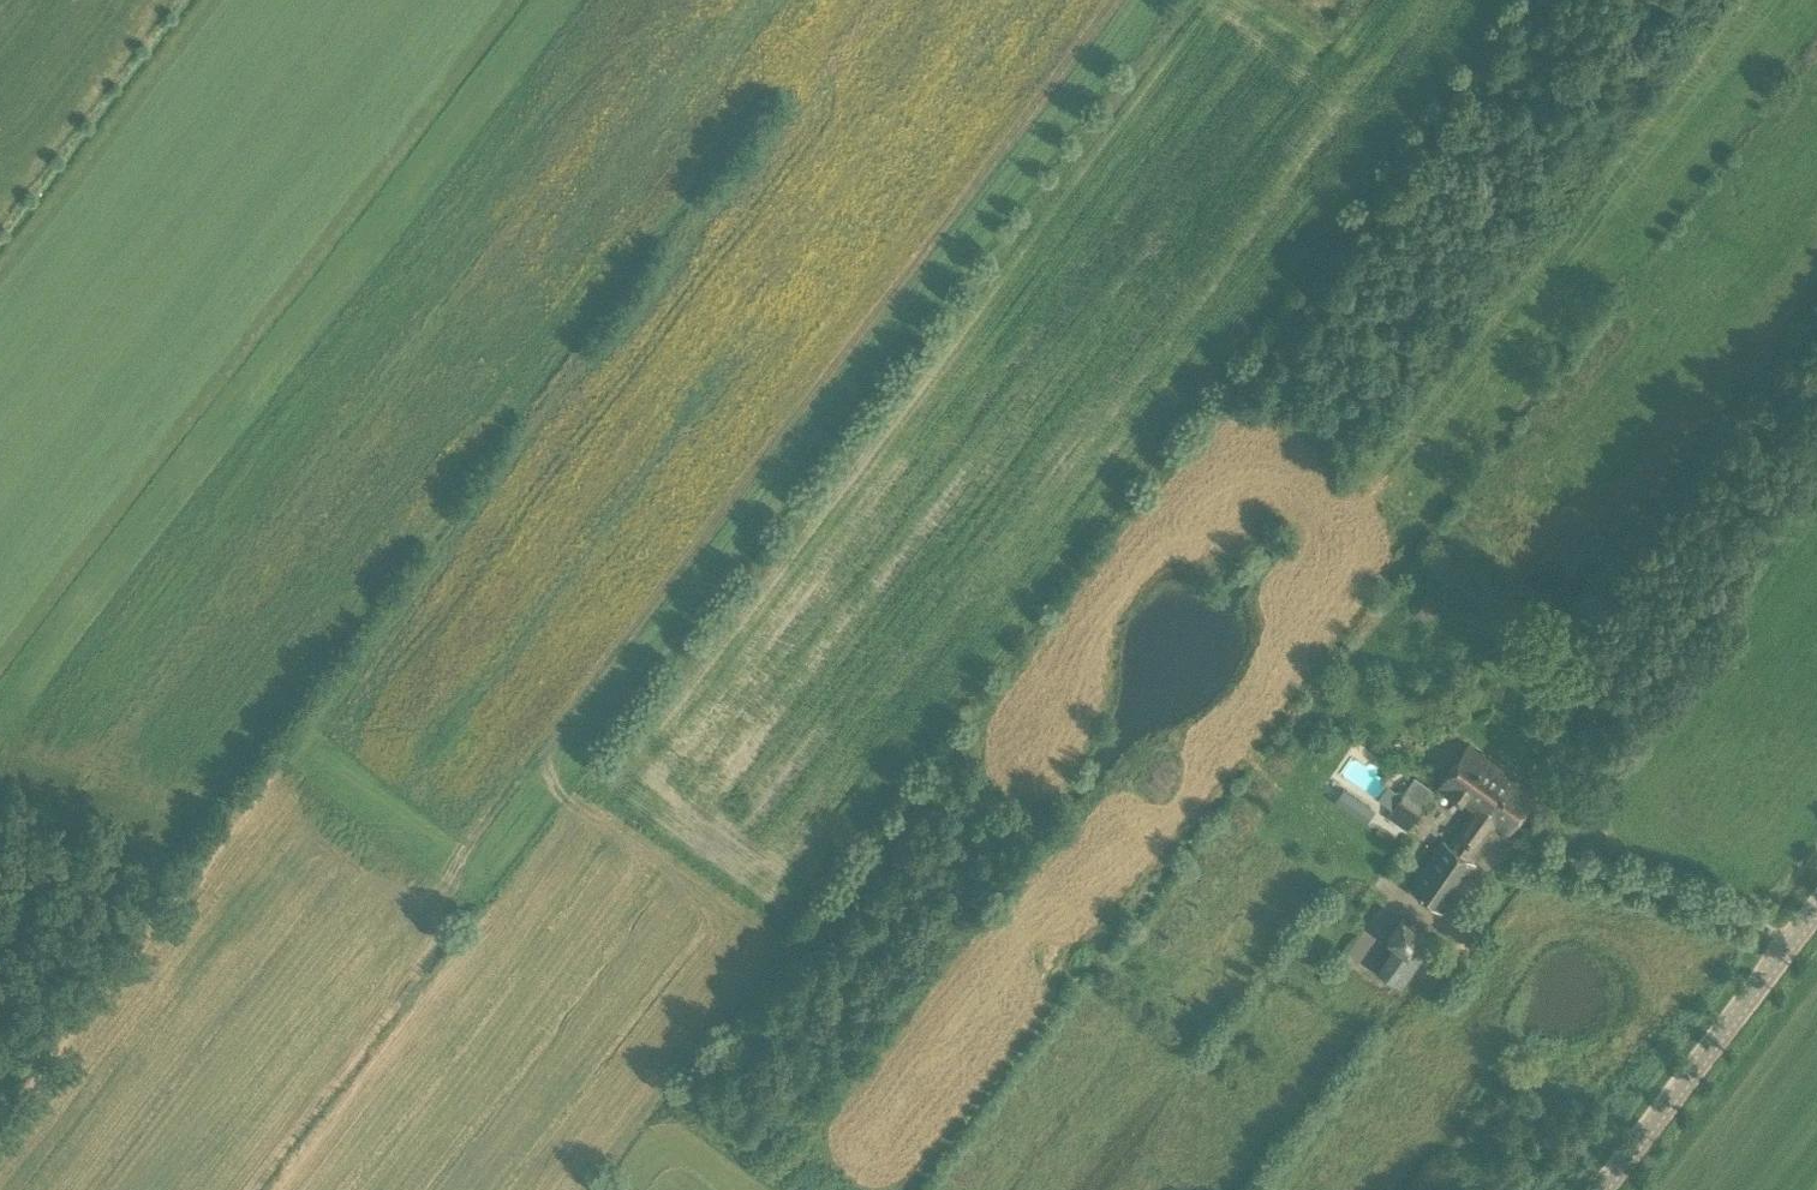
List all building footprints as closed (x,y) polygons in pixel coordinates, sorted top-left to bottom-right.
[(1442,838),(1408,887),(1443,912),(1478,862),(1471,858),(1494,825),(1508,835),(1538,791),(1469,743),(1438,786),(1473,810),(1450,843),(1442,838)] [(1386,817),(1407,831),(1435,791),(1414,776),(1386,817)] [(1384,970),(1411,983),(1437,929),(1401,912),(1390,935),(1399,939),(1384,970)]
